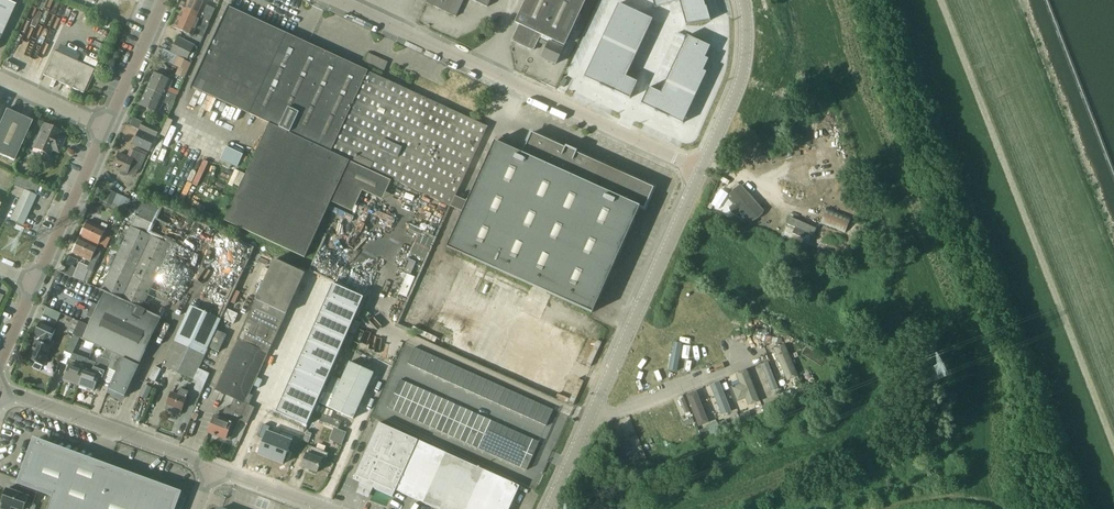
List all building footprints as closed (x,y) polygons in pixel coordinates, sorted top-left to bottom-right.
[(14,5),(2,0),(0,0),(0,36),(14,5)] [(182,12),(200,21),(206,6),(207,5),(196,0),(187,0),(182,12)] [(465,0),(429,0),(427,4),(457,17),(465,0)] [(516,22),(520,24),(513,40),(533,50),(540,38),(549,42),(542,58),(556,64),(587,0),(527,0),(516,22)] [(655,9),(667,5),(666,0),(653,0),(655,9)] [(679,2),(683,14),(705,7),(703,0),(682,0),(679,1),(680,1),(679,2)] [(619,4),(613,15),(629,23),(635,11),(619,4)] [(206,6),(200,21),(209,25),(216,10),(206,6)] [(705,7),(683,14),(686,25),(710,21),(706,7),(705,7)] [(229,8),(192,88),(270,124),(225,222),(305,259),(332,202),(350,162),(391,181),(451,208),(456,198),(488,128),(475,122),(445,108),(399,87),(229,8)] [(635,11),(629,23),(647,31),(653,20),(635,11)] [(174,28),(193,36),(200,21),(182,12),(174,28)] [(613,15),(608,27),(624,34),(629,23),(613,15)] [(629,23),(624,34),(642,43),(647,31),(629,23)] [(608,27),(603,38),(619,46),(624,34),(608,27)] [(624,34),(619,46),(637,54),(642,43),(624,34)] [(687,36),(682,48),(705,58),(711,47),(687,36)] [(178,38),(171,53),(192,63),(198,49),(194,47),(195,46),(178,38)] [(603,38),(597,50),(613,57),(619,46),(603,38)] [(619,46),(613,57),(631,66),(637,54),(619,46)] [(682,48),(677,59),(703,71),(709,60),(705,58),(682,48)] [(164,50),(161,58),(179,67),(176,73),(185,77),(188,70),(192,63),(171,53),(164,50)] [(597,50),(592,61),(607,68),(608,69),(613,57),(597,50)] [(54,51),(43,75),(83,93),(94,69),(85,65),(54,51)] [(368,53),(363,65),(383,74),(388,62),(368,53)] [(613,57),(608,69),(622,76),(626,77),(631,66),(613,57)] [(677,59),(671,70),(701,84),(707,73),(703,71),(677,59)] [(592,61),(584,77),(600,84),(607,68),(592,61)] [(607,68),(600,84),(615,91),(622,76),(608,69),(607,68)] [(671,70),(666,82),(696,96),(701,84),(671,70)] [(147,89),(173,101),(175,102),(178,93),(170,89),(173,82),(154,74),(147,89)] [(622,76),(615,91),(630,99),(638,82),(626,77),(622,76)] [(661,93),(660,93),(663,95),(676,101),(690,108),(696,96),(666,82),(661,93)] [(649,88),(641,104),(655,110),(663,95),(660,93),(661,93),(649,88)] [(140,105),(159,114),(164,103),(168,105),(169,107),(168,110),(171,111),(175,102),(173,101),(147,89),(140,105)] [(663,95),(655,110),(669,117),(676,101),(663,95)] [(676,101),(669,117),(683,123),(690,108),(676,101)] [(13,162),(32,122),(6,110),(0,122),(0,156),(13,162)] [(160,129),(143,122),(140,130),(157,137),(160,129)] [(51,150),(58,153),(64,139),(58,136),(59,132),(43,125),(33,149),(49,156),(51,150)] [(157,137),(140,130),(133,144),(150,152),(157,137)] [(523,155),(495,143),(469,203),(456,198),(451,208),(464,214),(449,249),(595,313),(641,206),(646,208),(655,187),(576,153),(575,155),(565,151),(567,149),(564,148),(532,134),(523,155)] [(224,146),(215,169),(233,177),(243,154),(224,146)] [(119,154),(113,168),(121,171),(120,173),(120,175),(124,177),(127,176),(127,174),(128,174),(131,175),(137,173),(138,170),(140,171),(146,157),(143,156),(145,153),(135,148),(134,151),(130,159),(119,154)] [(24,192),(10,222),(21,227),(35,197),(40,186),(17,176),(12,185),(24,191),(24,192)] [(740,184),(726,196),(733,204),(729,208),(734,213),(737,209),(749,223),(764,210),(740,184)] [(117,194),(111,209),(124,215),(130,200),(117,194)] [(73,334),(73,335),(74,335),(84,340),(95,345),(106,350),(102,358),(98,357),(96,363),(89,361),(86,371),(80,387),(94,392),(100,378),(103,379),(105,373),(104,373),(105,372),(106,373),(110,361),(111,359),(112,360),(108,368),(118,373),(110,390),(125,397),(140,366),(162,319),(142,310),(172,245),(148,234),(161,207),(145,199),(141,207),(130,232),(102,291),(106,293),(101,305),(91,327),(81,322),(79,321),(79,322),(73,334)] [(84,216),(96,221),(103,206),(91,200),(84,216)] [(827,207),(820,223),(845,234),(851,217),(827,207)] [(88,222),(81,238),(99,247),(99,246),(106,249),(111,239),(104,236),(106,230),(88,222)] [(73,254),(91,262),(93,259),(97,261),(101,252),(97,250),(99,247),(81,238),(73,254)] [(215,418),(209,433),(231,441),(240,421),(248,424),(255,408),(249,405),(253,396),(250,394),(305,275),(275,261),(215,391),(235,400),(231,410),(227,409),(224,415),(221,414),(219,419),(215,418)] [(80,263),(74,277),(88,283),(93,272),(89,270),(90,267),(80,263)] [(315,276),(311,288),(316,290),(321,278),(315,276)] [(488,295),(493,296),(496,283),(491,282),(488,295)] [(333,284),(327,298),(358,312),(364,298),(333,284)] [(327,298),(320,313),(351,326),(358,312),(327,298)] [(365,327),(373,303),(366,300),(357,324),(365,327)] [(163,366),(194,380),(209,347),(217,331),(221,320),(190,306),(186,315),(163,366)] [(320,313),(314,327),(345,341),(351,326),(320,313)] [(37,342),(29,360),(36,363),(35,363),(33,368),(40,371),(42,366),(45,367),(48,360),(47,360),(52,348),(48,347),(50,342),(51,342),(56,331),(40,323),(35,335),(42,338),(39,343),(37,342)] [(314,327),(308,341),(339,355),(345,341),(314,327)] [(219,352),(226,335),(217,331),(209,347),(219,352)] [(70,367),(65,381),(80,387),(86,371),(85,371),(89,361),(89,360),(73,354),(80,338),(73,336),(66,351),(72,354),(71,360),(69,359),(69,360),(67,366),(70,367)] [(576,352),(578,348),(562,340),(560,344),(576,352)] [(308,341),(301,355),(332,369),(339,355),(308,341)] [(786,384),(798,379),(784,346),(773,351),(786,384)] [(415,348),(408,364),(414,366),(421,350),(415,348)] [(421,350),(414,366),(420,369),(427,353),(421,350)] [(427,353),(420,369),(426,372),(433,356),(427,353)] [(301,355),(295,370),(326,383),(332,369),(301,355)] [(479,370),(481,365),(458,355),(457,360),(479,370)] [(433,356),(426,372),(432,375),(439,358),(433,356)] [(439,358),(432,375),(438,377),(445,361),(439,358)] [(445,361),(438,377),(444,380),(451,364),(445,361)] [(350,362),(335,396),(324,391),(321,397),(319,403),(354,419),(374,374),(350,362)] [(777,388),(767,362),(754,367),(764,393),(777,388)] [(451,364),(444,380),(450,383),(457,367),(451,364)] [(457,367),(450,383),(456,385),(463,369),(457,367)] [(160,386),(167,388),(172,372),(165,369),(160,386)] [(463,369),(456,385),(462,388),(469,372),(463,369)] [(295,370),(289,384),(320,398),(326,383),(295,370)] [(469,372),(462,388),(468,391),(475,375),(469,372)] [(738,385),(731,388),(738,403),(745,399),(749,409),(760,404),(747,372),(735,377),(738,385)] [(475,375),(468,391),(474,393),(481,377),(475,375)] [(481,377),(474,393),(480,396),(487,380),(481,377)] [(400,380),(394,394),(400,396),(406,383),(400,380)] [(487,380),(480,396),(486,399),(493,383),(487,380)] [(406,383),(400,396),(406,399),(412,385),(406,383)] [(493,383),(486,399),(492,402),(499,385),(493,383)] [(289,384),(282,398),(313,412),(320,398),(289,384)] [(145,385),(139,396),(147,400),(152,388),(145,385)] [(412,385),(406,399),(412,402),(418,388),(412,385)] [(499,385),(492,402),(498,404),(505,388),(499,385)] [(731,413),(721,387),(713,390),(722,416),(731,413)] [(418,388),(412,402),(418,405),(425,391),(418,388)] [(505,388),(498,404),(504,407),(511,391),(505,388)] [(172,394),(166,411),(181,416),(190,392),(180,389),(178,396),(172,394)] [(425,391),(418,405),(424,407),(431,393),(425,391)] [(511,391),(504,407),(510,410),(517,394),(511,391)] [(695,392),(686,395),(699,428),(708,425),(695,392)] [(431,393),(424,407),(430,410),(437,396),(431,393)] [(394,394),(388,408),(394,410),(400,396),(394,394)] [(517,394),(510,410),(516,412),(523,396),(517,394)] [(400,396),(394,410),(400,413),(406,399),(400,396)] [(437,396),(430,410),(436,413),(443,399),(437,396)] [(523,396),(516,412),(522,415),(529,399),(523,396)] [(282,398),(276,412),(307,426),(313,412),(282,398)] [(406,399),(400,413),(406,416),(412,402),(406,399)] [(443,399),(436,413),(442,415),(449,401),(443,399)] [(529,399),(522,415),(528,418),(535,402),(529,399)] [(449,401),(442,415),(448,418),(455,404),(449,401)] [(412,402),(406,416),(412,418),(418,405),(412,402)] [(535,402),(528,418),(534,420),(541,404),(535,402)] [(774,408),(771,402),(762,406),(764,412),(774,408)] [(455,404),(448,418),(454,421),(461,407),(455,404)] [(541,404),(534,420),(540,423),(547,407),(541,404)] [(418,405),(412,418),(418,421),(424,407),(418,405)] [(318,406),(314,419),(339,428),(341,422),(331,418),(333,411),(318,406)] [(424,407),(418,421),(424,424),(430,410),(424,407)] [(461,407),(454,421),(460,423),(467,410),(461,407)] [(547,407),(540,423),(546,426),(554,410),(547,407)] [(430,410),(424,424),(430,427),(436,413),(430,410)] [(467,410),(460,423),(466,426),(473,412),(467,410)] [(740,415),(742,421),(751,418),(749,411),(740,415)] [(473,412),(466,426),(472,429),(479,415),(473,412)] [(436,413),(430,427),(436,429),(442,415),(436,413)] [(442,415),(436,429),(442,432),(448,418),(442,415)] [(479,415),(472,429),(478,432),(485,418),(479,415)] [(448,418),(442,432),(448,435),(454,421),(448,418)] [(485,418),(478,432),(484,434),(491,420),(485,418)] [(491,420),(484,434),(490,437),(497,423),(491,420)] [(717,424),(719,430),(720,430),(729,426),(726,420),(717,424)] [(454,421),(448,435),(454,437),(460,423),(454,421)] [(354,479),(361,482),(359,486),(372,491),(373,488),(393,497),(396,490),(437,508),(509,508),(519,486),(380,423),(354,479)] [(460,423),(454,437),(460,440),(466,426),(460,423)] [(497,423),(490,437),(497,440),(503,426),(497,423)] [(264,439),(258,455),(270,460),(279,436),(268,432),(270,427),(263,424),(258,437),(264,439)] [(466,426),(460,440),(466,443),(472,429),(466,426)] [(503,426),(497,440),(503,442),(509,429),(503,426)] [(333,427),(328,439),(341,444),(346,431),(333,427)] [(708,427),(699,431),(702,437),(711,434),(708,427)] [(472,429),(466,443),(472,445),(478,432),(472,429)] [(509,429),(503,442),(509,445),(515,431),(509,429)] [(622,429),(615,432),(625,458),(631,456),(622,429)] [(279,436),(270,460),(283,464),(289,449),(295,451),(300,438),(281,431),(279,436)] [(303,441),(308,443),(312,433),(307,431),(303,441)] [(515,431),(509,445),(515,448),(521,434),(515,431)] [(478,432),(472,445),(478,448),(484,434),(478,432)] [(484,434),(478,448),(484,451),(490,437),(484,434)] [(521,434),(515,448),(521,451),(527,437),(521,434)] [(490,437),(484,451),(490,454),(497,440),(490,437)] [(527,437),(521,451),(527,453),(528,451),(533,439),(527,437)] [(533,439),(528,451),(534,453),(539,442),(533,439)] [(497,440),(490,454),(496,456),(503,442),(497,440)] [(503,442),(496,456),(502,459),(509,445),(503,442)] [(49,508),(172,508),(177,496),(37,444),(22,482),(54,494),(49,508)] [(509,445),(502,459),(508,462),(515,448),(509,445)] [(307,453),(302,467),(310,470),(309,471),(315,473),(316,472),(317,472),(322,460),(326,461),(328,454),(329,454),(311,447),(308,453),(307,453)] [(515,448),(508,462),(514,464),(521,451),(515,448)] [(521,451),(514,464),(520,467),(525,456),(527,453),(521,451)] [(525,456),(520,467),(526,470),(532,458),(525,456)] [(628,466),(637,463),(635,456),(625,460),(628,466)] [(2,508),(11,508),(12,508),(15,508),(35,508),(36,506),(33,505),(34,502),(37,494),(22,488),(19,494),(16,493),(7,490),(2,504),(3,505),(2,508)]
